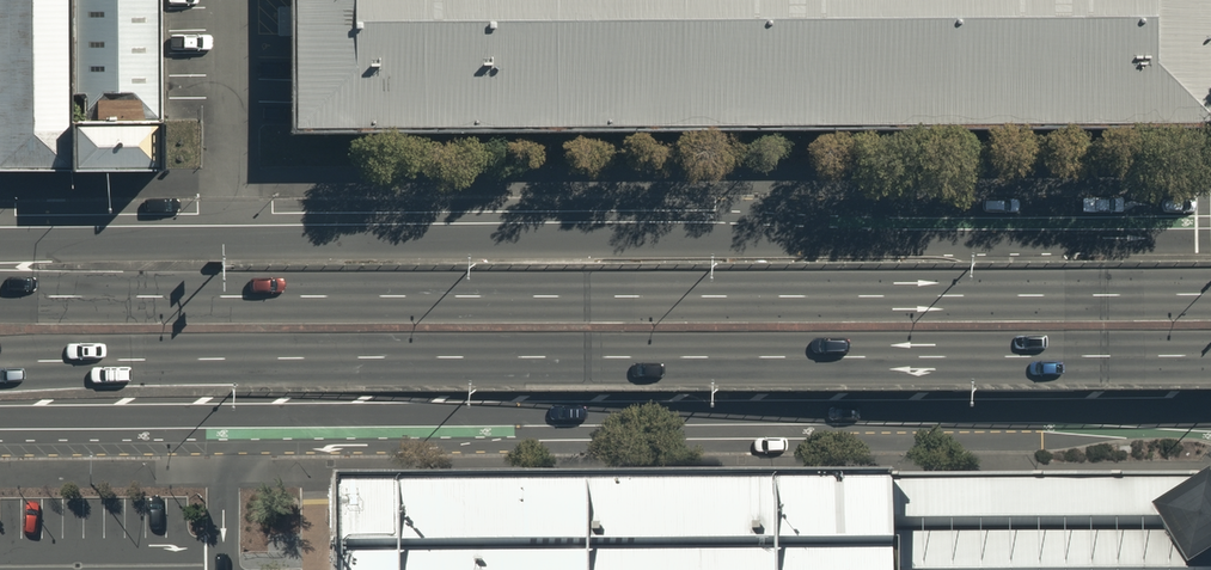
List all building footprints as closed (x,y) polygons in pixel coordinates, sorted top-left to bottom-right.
[(71,166),(70,0),(0,0),(0,166),(71,166)] [(178,170),(178,129),(177,0),(76,0),(77,169),(178,170)] [(304,126),(570,124),(1210,119),(1210,0),(303,0),(304,126)] [(330,493),(330,569),(1210,569),(1210,520),(1187,481),(330,493)]
